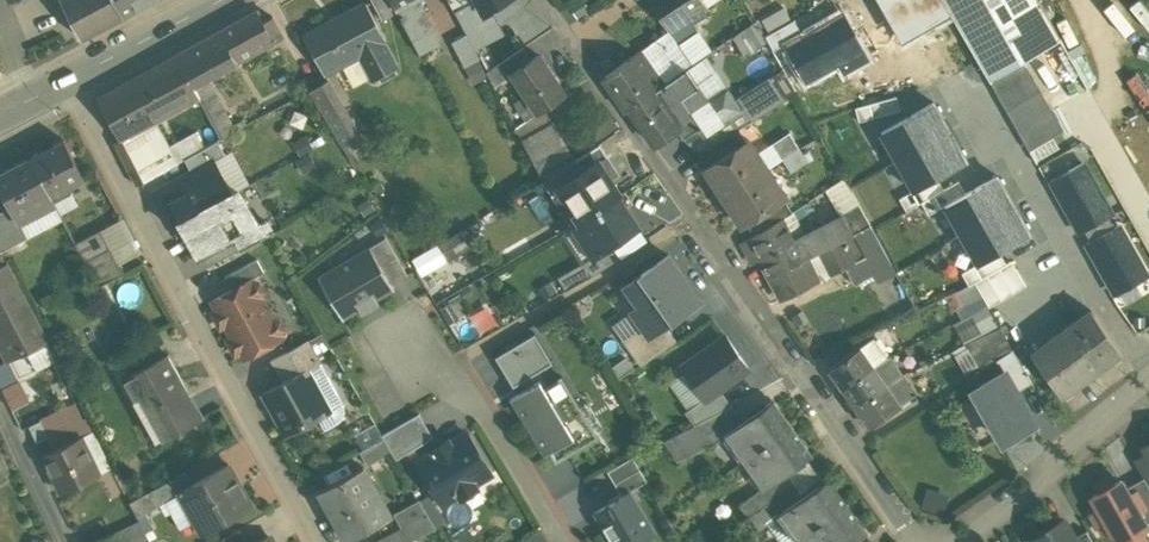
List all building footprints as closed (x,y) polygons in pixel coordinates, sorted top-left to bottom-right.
[(62,1),(82,39),(123,17),(115,0),(63,0),(62,1)] [(123,17),(155,0),(115,0),(123,17)] [(382,20),(398,12),(396,8),(392,0),(372,0),(382,20)] [(396,8),(411,0),(392,0),(396,8)] [(418,0),(411,0),(396,8),(398,12),(412,39),(433,28),(418,0)] [(456,10),(472,2),(471,0),(450,0),(456,10)] [(483,12),(506,0),(477,0),(483,12)] [(670,32),(687,21),(707,7),(702,0),(649,0),(670,32)] [(943,0),(876,0),(904,48),(955,19),(943,0)] [(955,19),(989,81),(1024,61),(1060,41),(1037,0),(943,0),(955,19)] [(472,2),(456,10),(475,47),(503,33),(493,13),(481,19),(472,2)] [(367,5),(309,36),(327,73),(362,56),(375,81),(399,69),(385,43),(387,42),(367,5)] [(257,12),(177,56),(192,84),(208,76),(275,41),(265,22),(263,19),(257,12)] [(842,14),(803,36),(801,34),(785,43),(807,82),(863,51),(842,14)] [(283,37),(273,18),(265,22),(275,41),(283,37)] [(670,32),(659,39),(645,51),(650,58),(666,82),(708,53),(687,21),(670,32)] [(766,38),(757,21),(747,27),(756,43),(766,38)] [(478,57),(466,33),(450,41),(463,65),(478,57)] [(523,48),(487,71),(495,86),(507,77),(507,76),(531,61),(523,48)] [(645,51),(622,66),(633,83),(645,75),(639,66),(650,58),(645,51)] [(531,61),(507,76),(507,77),(512,84),(518,80),(538,111),(540,110),(565,94),(540,55),(531,61)] [(177,56),(99,98),(121,139),(155,121),(199,97),(199,96),(192,84),(177,56)] [(666,82),(650,58),(639,66),(645,75),(655,91),(667,83),(666,82)] [(724,92),(702,61),(686,71),(707,100),(709,103),(724,92)] [(1024,61),(989,81),(1008,113),(1042,94),(1024,61)] [(645,75),(633,83),(622,66),(607,77),(629,108),(655,91),(645,75)] [(655,91),(678,124),(676,125),(685,138),(700,127),(701,126),(701,125),(702,125),(692,110),(707,100),(686,71),(667,83),(655,91)] [(208,76),(192,84),(199,96),(214,88),(208,76)] [(770,79),(739,99),(752,119),(783,99),(770,79)] [(329,82),(312,91),(343,146),(360,136),(329,82)] [(236,129),(214,88),(199,96),(199,97),(209,116),(221,137),(236,129)] [(724,92),(709,103),(707,100),(692,110),(702,125),(701,125),(701,126),(700,127),(705,134),(740,109),(727,90),(724,92)] [(678,124),(655,91),(629,108),(653,142),(676,125),(678,124)] [(1042,94),(1008,113),(1013,122),(1020,117),(1035,144),(1062,129),(1042,94)] [(895,97),(856,108),(860,122),(899,111),(895,97)] [(881,132),(898,161),(951,131),(935,102),(881,132)] [(538,111),(515,126),(544,181),(575,161),(553,122),(548,125),(540,110),(538,111)] [(209,116),(193,125),(205,147),(217,141),(221,138),(221,137),(209,116)] [(155,121),(121,139),(119,156),(130,177),(140,172),(145,181),(178,163),(155,121)] [(737,129),(701,152),(708,164),(744,141),(737,129)] [(967,160),(951,131),(898,161),(914,189),(936,177),(967,160)] [(787,135),(773,145),(782,159),(796,150),(787,135)] [(708,164),(704,167),(723,196),(768,168),(749,138),(744,141),(708,164)] [(65,139),(31,157),(51,194),(85,176),(65,139)] [(185,158),(193,172),(225,155),(217,141),(185,158)] [(600,145),(577,160),(585,172),(597,164),(608,157),(600,145)] [(796,150),(782,159),(791,172),(805,163),(796,150)] [(0,173),(0,185),(14,211),(16,215),(18,214),(33,205),(36,211),(54,201),(51,194),(31,157),(0,173)] [(193,172),(155,193),(172,224),(231,194),(213,162),(193,172)] [(1082,162),(1051,180),(1081,231),(1083,230),(1108,215),(1112,214),(1082,162)] [(585,172),(562,188),(583,220),(619,196),(597,164),(585,172)] [(768,168),(723,196),(742,225),(746,223),(782,200),(786,197),(768,168)] [(140,172),(130,177),(135,186),(145,181),(140,172)] [(944,207),(960,235),(1014,204),(998,176),(965,195),(944,207)] [(944,190),(936,177),(914,189),(900,197),(907,210),(921,202),(944,190)] [(944,190),(921,202),(929,215),(944,207),(965,195),(958,181),(944,190)] [(199,257),(237,237),(258,225),(239,189),(231,194),(172,224),(179,236),(186,233),(199,257)] [(583,220),(572,227),(592,258),(597,255),(598,256),(616,245),(640,228),(619,196),(583,220)] [(782,200),(746,223),(754,235),(783,217),(790,212),(782,200)] [(1031,233),(1014,204),(960,235),(977,264),(998,252),(1031,233)] [(860,207),(796,241),(804,257),(819,250),(843,238),(855,232),(870,225),(860,207)] [(0,218),(0,249),(1,251),(29,236),(18,214),(16,215),(14,211),(0,218)] [(1083,230),(1089,240),(1115,226),(1108,215),(1083,230)] [(754,235),(740,244),(747,257),(757,252),(769,274),(770,274),(804,257),(796,241),(783,217),(754,235)] [(266,221),(258,225),(237,237),(243,250),(273,234),(266,221)] [(1117,293),(1147,276),(1118,224),(1115,226),(1089,240),(1087,242),(1117,293)] [(444,258),(474,243),(465,225),(435,240),(444,258)] [(870,225),(855,232),(867,257),(855,263),(845,268),(853,285),(893,265),(870,225)] [(102,228),(76,242),(100,286),(125,272),(102,228)] [(855,232),(843,238),(855,263),(867,257),(855,232)] [(393,283),(408,274),(387,238),(372,247),(393,283)] [(843,238),(819,250),(823,258),(831,274),(845,268),(855,263),(843,238)] [(434,243),(408,257),(418,275),(444,261),(434,243)] [(616,245),(598,256),(597,255),(592,258),(586,263),(594,275),(623,256),(616,245)] [(344,323),(397,293),(393,283),(372,247),(318,277),(344,323)] [(804,257),(770,274),(782,299),(820,280),(812,263),(823,258),(819,250),(804,257)] [(977,264),(963,272),(969,284),(974,282),(1005,264),(998,252),(977,264)] [(668,256),(619,291),(643,324),(651,335),(665,324),(700,299),(669,256),(668,256)] [(257,259),(225,277),(231,290),(251,279),(264,272),(257,259)] [(1010,261),(1005,264),(974,282),(988,305),(989,306),(1027,285),(1012,260),(1010,261)] [(0,267),(0,279),(5,290),(18,283),(7,263),(0,267)] [(14,306),(5,290),(0,279),(0,346),(8,361),(9,363),(9,362),(25,354),(27,357),(30,356),(24,344),(44,334),(26,300),(14,306)] [(231,290),(212,300),(243,359),(283,337),(282,336),(282,335),(283,330),(278,320),(273,319),(274,319),(273,318),(262,298),(262,297),(261,297),(263,292),(258,283),(253,281),(252,280),(251,279),(231,290)] [(973,312),(988,305),(974,282),(969,284),(946,295),(953,312),(970,304),(973,312)] [(18,283),(5,290),(14,306),(26,300),(18,283)] [(956,321),(967,343),(1000,327),(989,306),(988,305),(973,312),(956,321)] [(1092,309),(1031,354),(1060,394),(1121,350),(1092,309)] [(643,324),(623,339),(642,365),(676,339),(665,324),(651,335),(643,324)] [(1000,327),(967,343),(979,362),(996,351),(999,356),(1013,349),(1000,327)] [(537,337),(500,359),(515,386),(553,364),(537,337)] [(749,373),(724,337),(681,367),(706,403),(725,391),(749,373)] [(308,340),(272,360),(283,381),(308,367),(320,361),(308,340)] [(859,347),(829,368),(843,389),(873,367),(859,347)] [(1013,349),(997,360),(1004,373),(1005,373),(1015,392),(1031,380),(1013,349)] [(167,355),(122,380),(134,400),(139,397),(162,437),(157,440),(158,442),(203,417),(192,397),(190,399),(166,359),(169,357),(167,355)] [(902,374),(891,356),(873,367),(886,385),(900,375),(902,374)] [(9,362),(9,363),(8,361),(0,365),(0,386),(11,407),(28,399),(9,362)] [(343,404),(320,361),(308,367),(325,398),(314,404),(321,416),(318,418),(325,430),(338,423),(343,418),(345,411),(343,404)] [(283,381),(262,393),(272,412),(275,410),(288,434),(318,418),(321,416),(314,404),(325,398),(308,367),(283,381)] [(873,367),(843,389),(855,407),(886,385),(873,367)] [(530,416),(558,462),(601,436),(560,370),(511,399),(524,420),(530,416)] [(1004,373),(974,391),(1002,440),(1033,423),(1015,392),(1005,373),(1004,373)] [(916,393),(903,374),(902,374),(900,375),(886,385),(899,404),(916,393)] [(886,385),(855,407),(869,426),(899,404),(886,385)] [(706,403),(688,415),(697,429),(728,409),(734,405),(725,391),(706,403)] [(738,424),(727,432),(728,433),(723,437),(742,463),(792,427),(773,400),(738,424)] [(697,429),(666,443),(679,465),(723,437),(728,433),(727,432),(738,424),(728,409),(697,429)] [(49,437),(48,438),(54,450),(81,437),(94,431),(87,418),(49,437)] [(421,418),(384,439),(393,453),(397,462),(434,441),(421,418)] [(41,420),(29,425),(37,443),(48,438),(49,437),(41,420)] [(353,432),(358,445),(376,437),(371,424),(353,432)] [(792,427),(742,463),(760,488),(765,485),(766,486),(787,471),(811,454),(792,427)] [(94,431),(81,437),(99,474),(113,467),(94,431)] [(413,463),(442,511),(496,479),(467,431),(413,463)] [(54,450),(45,455),(63,493),(99,474),(81,437),(54,450)] [(384,439),(361,452),(369,466),(393,453),(384,439)] [(1147,454),(1135,461),(1144,477),(1148,486),(1148,457),(1147,454)] [(632,458),(608,473),(616,486),(640,472),(632,458)] [(192,484),(178,492),(179,494),(201,535),(251,507),(228,464),(192,484)] [(363,467),(320,491),(347,541),(391,518),(363,467)] [(586,480),(596,497),(614,487),(605,470),(586,480)] [(787,471),(766,486),(765,485),(760,488),(769,501),(795,482),(787,471)] [(185,472),(152,491),(159,503),(160,505),(179,494),(178,492),(192,484),(185,472)] [(640,472),(616,486),(623,498),(636,490),(647,483),(640,472)] [(804,494),(783,509),(784,511),(779,514),(797,541),(848,505),(828,477),(804,494)] [(1115,484),(1111,477),(1095,487),(1098,493),(1092,497),(1099,509),(1093,512),(1105,534),(1111,530),(1118,541),(1124,539),(1125,541),(1137,541),(1145,537),(1141,529),(1147,526),(1145,523),(1138,511),(1145,508),(1135,490),(1129,494),(1125,488),(1121,480),(1115,484)] [(1144,477),(1125,488),(1129,494),(1135,490),(1145,508),(1148,505),(1148,486),(1144,477)] [(795,482),(769,501),(779,514),(784,511),(783,509),(804,494),(795,482)] [(736,502),(755,525),(774,509),(755,486),(736,502)] [(920,507),(943,510),(947,490),(924,486),(920,507)] [(636,490),(623,498),(606,508),(594,515),(610,541),(644,541),(661,532),(636,490)] [(152,491),(131,502),(138,515),(159,503),(152,491)] [(420,500),(395,513),(402,527),(427,513),(420,500)] [(797,541),(798,541),(852,541),(867,531),(848,505),(797,541)] [(1138,511),(1145,523),(1148,521),(1148,505),(1145,508),(1138,511)] [(436,528),(427,513),(402,527),(410,541),(436,528)] [(111,535),(115,541),(145,541),(150,540),(140,520),(111,535)] [(1036,535),(1034,541),(1077,541),(1074,537),(1064,520),(1036,535)] [(374,541),(409,541),(410,541),(402,527),(374,541)] [(216,541),(247,541),(240,529),(216,541)] [(1074,537),(1077,541),(1093,541),(1086,530),(1074,537)]
